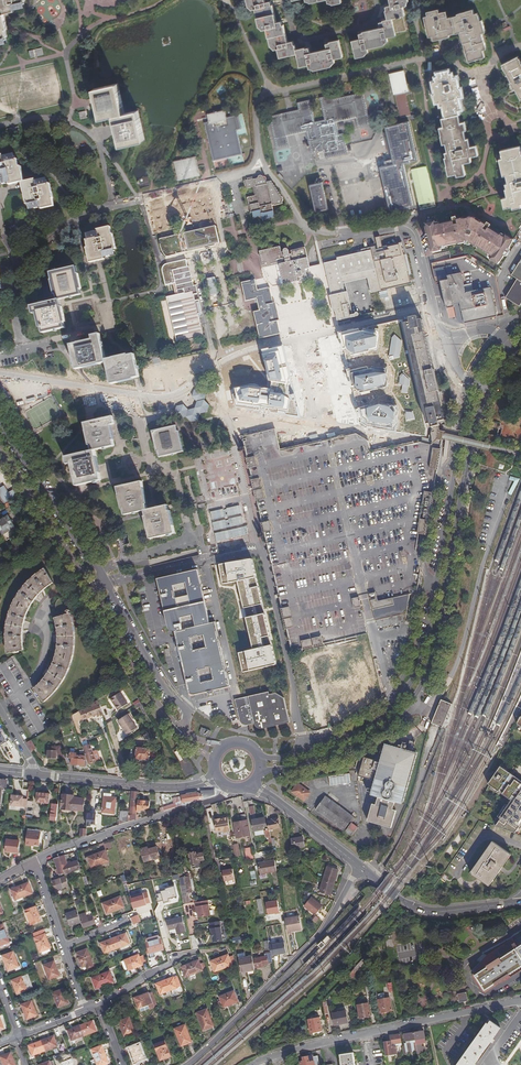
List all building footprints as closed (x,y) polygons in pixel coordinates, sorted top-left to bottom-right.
[(3,13),(15,11),(14,9),(24,7),(24,5),(21,6),(21,1),(23,1),(23,0),(0,0),(0,14),(3,13)] [(281,21),(278,22),(278,20),(276,21),(271,4),(267,5),(266,1),(265,0),(249,0),(246,1),(248,6),(250,5),(251,9),(255,8),(257,14),(259,25),(262,25),(263,28),(266,27),(268,34),(272,51),(275,51),(276,54),(280,53),(280,56),(296,53),(297,58),(300,57),(302,65),(308,64),(309,68),(313,67),(313,69),(331,65),(331,62),(334,62),(334,58),(343,56),(340,40),(339,41),(331,42),(331,44),(328,45),(327,42),(326,43),(327,48),(324,48),(325,51),(314,53),(313,51),(310,52),(309,50),(306,51),(306,49),(301,50),(301,49),(305,48),(305,47),(305,46),(296,48),(295,44),(294,44),(290,45),(289,40),(288,41),(284,24),(282,24),(281,21)] [(404,16),(404,15),(402,6),(403,6),(405,6),(405,5),(404,1),(406,1),(407,1),(406,0),(391,0),(392,4),(386,5),(387,9),(386,9),(388,18),(383,19),(383,20),(379,21),(380,26),(378,27),(378,26),(365,29),(366,30),(362,31),(359,32),(361,37),(357,38),(357,39),(352,40),(356,57),(364,55),(364,53),(367,53),(368,52),(367,49),(368,49),(367,47),(383,44),(383,43),(384,43),(384,41),(386,40),(386,38),(388,38),(387,36),(394,34),(390,19),(404,16)] [(433,35),(433,39),(450,36),(449,34),(458,32),(460,31),(468,61),(484,57),(482,49),(483,49),(485,48),(480,32),(482,32),(484,31),(481,19),(481,17),(480,18),(478,18),(477,12),(475,13),(474,11),(473,11),(473,10),(457,13),(457,14),(448,16),(448,15),(446,16),(445,10),(440,12),(439,9),(438,8),(427,11),(428,15),(424,16),(429,36),(431,35),(433,35)] [(407,29),(404,16),(390,19),(394,34),(396,34),(395,32),(407,29)] [(30,50),(30,57),(43,55),(43,48),(30,50)] [(520,98),(520,60),(517,54),(500,64),(507,76),(505,77),(512,89),(514,87),(520,98)] [(442,104),(444,115),(444,116),(458,112),(459,112),(458,108),(461,107),(459,95),(462,95),(460,86),(458,86),(455,74),(452,75),(451,71),(449,71),(448,67),(435,70),(436,74),(433,75),(434,79),(431,80),(434,91),(432,92),(434,101),(438,101),(438,105),(442,104)] [(396,94),(394,94),(398,117),(409,115),(404,92),(399,93),(399,92),(407,90),(403,70),(388,74),(392,94),(396,93),(396,94)] [(121,113),(114,83),(90,89),(98,119),(110,116),(117,146),(142,140),(134,110),(121,113)] [(324,158),(325,158),(347,153),(342,133),(338,134),(335,122),(355,118),(357,128),(370,125),(362,92),(350,95),(351,98),(339,101),(338,98),(333,99),(332,94),(319,97),(324,119),(314,122),(309,99),(297,102),(298,109),(293,110),(294,113),(282,116),(281,113),(269,116),(276,148),(288,146),(286,136),(306,131),(311,154),(316,153),(315,150),(317,149),(318,152),(320,159),(324,158)] [(208,121),(203,122),(212,161),(241,154),(235,130),(240,129),(238,113),(225,117),(224,109),(206,113),(208,121)] [(458,112),(444,116),(442,116),(444,124),(440,125),(444,142),(447,142),(448,150),(445,151),(448,165),(447,165),(449,174),(456,172),(457,174),(465,172),(465,169),(463,160),(471,159),(470,156),(478,154),(476,143),(469,144),(468,137),(465,137),(463,129),(465,128),(464,120),(460,120),(458,112)] [(387,153),(389,152),(392,164),(378,168),(388,212),(412,206),(403,164),(416,161),(407,121),(384,126),(386,137),(383,137),(387,153)] [(520,203),(520,152),(519,145),(500,150),(502,158),(498,159),(502,175),(505,174),(507,182),(504,183),(507,196),(502,198),(504,207),(512,205),(512,207),(520,205),(520,203)] [(19,181),(21,181),(22,188),(24,194),(28,209),(38,206),(39,208),(51,205),(50,198),(49,198),(47,188),(45,183),(45,181),(44,176),(33,179),(33,178),(22,180),(22,179),(20,172),(17,172),(16,166),(15,164),(14,159),(14,157),(12,152),(2,155),(1,152),(0,152),(0,183),(6,181),(8,181),(9,183),(19,181)] [(195,156),(173,161),(177,181),(200,176),(195,156)] [(420,210),(436,207),(428,166),(412,169),(420,210)] [(245,198),(247,206),(249,205),(252,219),(258,217),(261,216),(261,220),(262,221),(265,221),(264,219),(273,217),(271,205),(272,205),(286,202),(273,183),(270,179),(269,180),(266,180),(266,177),(263,176),(259,176),(258,176),(258,177),(254,178),(254,177),(243,180),(246,190),(252,188),(254,195),(247,196),(247,198),(245,198)] [(322,182),(309,184),(315,211),(328,209),(322,182)] [(216,225),(213,214),(211,206),(208,192),(166,201),(167,204),(152,207),(157,223),(163,222),(171,221),(170,216),(199,210),(203,229),(216,225)] [(436,226),(435,222),(426,223),(433,252),(442,250),(441,246),(458,242),(459,246),(468,244),(475,248),(477,246),(492,256),(490,259),(498,264),(513,239),(506,234),(504,237),(480,223),(475,217),(470,217),(464,218),(464,219),(436,226)] [(203,229),(160,241),(168,255),(222,242),(218,225),(216,225),(203,229)] [(109,234),(108,227),(96,229),(96,231),(84,234),(85,239),(86,241),(87,246),(87,248),(88,253),(86,254),(86,255),(97,252),(99,258),(104,257),(111,255),(108,242),(110,242),(108,234),(109,234)] [(373,253),(371,253),(380,291),(405,285),(404,274),(408,273),(406,264),(402,243),(384,246),(385,248),(383,248),(381,248),(381,247),(378,248),(378,249),(377,249),(376,249),(375,246),(371,247),(373,253)] [(305,269),(309,268),(309,267),(307,254),(305,247),(292,250),(292,254),(289,254),(289,251),(288,251),(286,249),(285,249),(284,250),(284,252),(281,252),(280,248),(278,246),(260,250),(259,253),(262,268),(279,264),(283,284),(307,278),(305,269)] [(104,259),(104,257),(99,258),(97,252),(86,255),(88,263),(104,259)] [(369,293),(371,293),(380,291),(371,253),(363,255),(362,252),(337,258),(338,261),(324,264),(337,321),(357,317),(357,315),(357,313),(356,312),(351,313),(344,283),(366,278),(369,293)] [(460,322),(462,323),(497,316),(504,313),(494,270),(469,257),(446,260),(448,273),(435,275),(436,282),(441,281),(447,308),(454,306),(456,317),(457,318),(458,320),(459,321),(460,322)] [(518,305),(519,305),(520,302),(520,257),(510,274),(516,279),(505,297),(518,305)] [(168,297),(177,343),(206,337),(199,300),(196,300),(195,295),(199,294),(197,285),(194,286),(189,260),(162,265),(166,285),(174,284),(176,295),(168,297)] [(56,299),(60,299),(82,294),(80,288),(82,288),(78,273),(76,265),(49,271),(51,278),(50,279),(54,295),(55,295),(56,299)] [(271,303),(273,303),(270,287),(258,289),(255,279),(241,282),(245,301),(257,298),(259,310),(253,311),(259,338),(280,334),(277,320),(275,321),(271,303)] [(60,299),(56,299),(53,300),(30,306),(32,314),(36,313),(39,328),(41,327),(42,333),(66,327),(64,322),(66,321),(62,306),(61,301),(60,299)] [(275,321),(277,320),(279,320),(275,302),(273,303),(271,303),(275,321)] [(106,362),(105,357),(99,333),(98,334),(92,335),(93,339),(71,344),(77,369),(106,362)] [(105,357),(106,362),(112,385),(133,380),(133,378),(133,376),(138,375),(133,353),(127,355),(127,354),(126,352),(105,357)] [(186,410),(183,405),(175,406),(173,412),(179,417),(185,416),(190,421),(197,420),(199,414),(207,412),(208,405),(203,400),(206,393),(201,388),(194,389),(192,397),(197,401),(193,409),(186,410)] [(65,456),(67,464),(69,463),(69,464),(72,464),(76,485),(93,480),(101,479),(94,450),(94,449),(112,445),(111,439),(113,439),(110,425),(111,425),(114,424),(112,416),(86,422),(84,422),(84,426),(88,444),(89,445),(90,445),(91,451),(65,456)] [(156,452),(157,457),(183,451),(178,430),(176,430),(175,425),(152,432),(156,452)] [(277,429),(246,435),(249,453),(253,452),(252,448),(257,447),(256,442),(266,441),(265,437),(278,435),(277,429)] [(441,468),(443,447),(435,447),(434,468),(441,468)] [(257,456),(248,457),(250,467),(259,465),(257,456)] [(510,493),(513,495),(519,479),(511,476),(510,479),(514,481),(510,493)] [(258,499),(266,497),(261,477),(253,479),(258,499)] [(140,510),(141,511),(144,510),(145,516),(144,516),(149,537),(174,532),(168,509),(166,509),(165,505),(148,510),(147,507),(146,502),(148,502),(144,488),(143,488),(142,481),(117,487),(122,509),(124,514),(140,510)] [(0,488),(0,496),(4,503),(18,495),(14,489),(9,492),(5,485),(0,488)] [(427,490),(421,533),(430,534),(437,491),(427,490)] [(202,497),(196,498),(198,509),(204,508),(202,497)] [(168,509),(174,532),(149,537),(149,539),(175,534),(168,509)] [(0,521),(0,531),(2,535),(14,527),(7,516),(0,521)] [(271,520),(264,522),(266,531),(274,529),(271,520)] [(250,559),(218,564),(221,582),(237,579),(253,649),(238,652),(242,672),(276,664),(250,559)] [(19,592),(16,597),(11,608),(8,621),(6,632),(5,637),(6,644),(7,655),(23,652),(22,637),(23,630),(24,624),(25,620),(26,616),(28,611),(30,607),(33,601),(36,597),(40,592),(44,588),(48,585),(54,580),(44,568),(38,572),(31,578),(24,586),(19,592)] [(192,695),(194,695),(206,692),(206,695),(208,696),(209,696),(210,696),(212,695),(212,693),(212,691),(230,688),(214,622),(210,623),(197,570),(156,579),(157,582),(167,625),(168,627),(169,629),(170,631),(172,631),(174,631),(175,636),(185,680),(187,690),(189,692),(190,694),(192,695)] [(413,612),(409,594),(380,600),(379,597),(372,599),(376,619),(413,612)] [(288,627),(296,625),(291,606),(283,608),(288,627)] [(51,668),(48,674),(44,680),(36,688),(34,690),(45,704),(54,695),(58,690),(62,685),(65,679),(68,673),(71,667),(72,662),(73,657),(74,651),(75,644),(75,635),(71,614),(55,619),(58,634),(58,647),(57,653),(56,658),(54,662),(51,668)] [(306,648),(326,643),(324,635),(304,640),(306,648)] [(337,676),(353,673),(357,695),(362,694),(363,701),(375,699),(373,691),(376,691),(368,643),(332,649),(337,676)] [(268,691),(250,696),(233,699),(238,720),(241,720),(246,723),(245,726),(253,724),(255,727),(257,729),(260,730),(289,724),(284,699),(275,693),(269,694),(268,691)] [(122,692),(112,698),(119,710),(129,703),(122,692)] [(97,699),(79,711),(82,719),(82,720),(104,714),(102,707),(97,699)] [(451,705),(440,701),(431,725),(442,729),(451,705)] [(72,715),(77,730),(79,729),(77,722),(82,719),(79,711),(72,715)] [(136,729),(127,715),(117,721),(126,735),(136,729)] [(31,741),(26,744),(31,752),(36,750),(31,741)] [(371,781),(375,768),(378,768),(372,789),(368,788),(367,791),(371,793),(370,795),(377,797),(375,804),(372,803),(367,820),(389,827),(395,809),(392,809),(388,807),(390,801),(394,802),(402,805),(417,753),(408,750),(410,743),(403,741),(403,744),(400,743),(399,746),(402,747),(402,749),(386,745),(381,763),(361,757),(360,761),(357,761),(355,773),(361,779),(363,777),(369,779),(369,780),(371,781)] [(51,749),(48,749),(48,759),(56,758),(65,758),(61,745),(56,747),(51,747),(51,749)] [(91,746),(83,749),(86,756),(87,756),(90,765),(96,762),(91,746)] [(141,749),(137,749),(136,760),(144,761),(144,763),(147,763),(148,761),(149,761),(150,750),(143,749),(143,747),(141,747),(141,749)] [(70,753),(70,760),(70,765),(67,765),(70,772),(74,772),(72,766),(85,766),(85,761),(87,761),(86,756),(81,756),(81,757),(76,757),(76,754),(70,753)] [(520,785),(520,784),(520,782),(504,770),(503,772),(499,769),(488,784),(494,788),(493,790),(499,794),(502,791),(514,800),(510,804),(509,803),(503,812),(501,811),(495,821),(497,823),(495,826),(515,832),(520,825),(520,785)] [(351,774),(330,776),(331,785),(352,783),(351,774)] [(303,800),(309,792),(298,783),(292,791),(303,800)] [(50,793),(37,792),(36,802),(49,803),(50,793)] [(199,799),(198,792),(180,795),(180,797),(176,797),(177,800),(175,801),(176,803),(162,807),(163,811),(199,799)] [(26,807),(27,798),(23,798),(23,796),(11,794),(10,805),(26,807)] [(75,795),(64,794),(61,812),(71,813),(71,809),(84,810),(85,797),(74,796),(75,795)] [(315,808),(342,829),(353,816),(325,795),(315,808)] [(116,797),(103,796),(101,812),(114,813),(116,797)] [(149,800),(136,800),(136,811),(148,806),(149,800)] [(119,810),(118,825),(128,822),(135,820),(136,815),(127,815),(127,810),(119,810)] [(88,812),(87,825),(98,826),(98,812),(88,812)] [(248,834),(245,814),(240,815),(241,822),(234,823),(236,837),(248,834)] [(223,832),(229,831),(227,817),(213,819),(215,831),(223,830),(223,832)] [(264,818),(252,820),(254,831),(262,829),(262,824),(265,824),(264,818)] [(272,820),(267,821),(269,829),(280,827),(278,818),(272,819),(272,820)] [(344,830),(351,836),(358,827),(351,822),(344,830)] [(27,830),(26,832),(40,833),(40,844),(41,844),(42,831),(27,830)] [(31,844),(34,844),(40,844),(40,833),(26,832),(25,846),(31,846),(31,844)] [(290,839),(292,849),(304,847),(302,837),(290,839)] [(19,840),(7,839),(6,851),(18,852),(19,840)] [(471,873),(493,842),(492,840),(470,872),(471,873)] [(496,872),(498,873),(501,868),(500,867),(510,853),(493,842),(471,873),(488,884),(496,872)] [(239,843),(233,844),(236,857),(241,856),(239,843)] [(147,848),(141,849),(144,861),(159,856),(156,847),(147,850),(147,848)] [(104,851),(87,857),(91,867),(108,861),(104,851)] [(195,852),(189,854),(191,865),(197,864),(197,863),(200,862),(200,861),(204,860),(203,853),(196,855),(195,852)] [(500,867),(501,868),(511,854),(510,853),(500,867)] [(67,864),(64,855),(59,857),(64,872),(65,874),(67,873),(67,871),(69,870),(67,864)] [(64,872),(59,857),(53,858),(57,869),(55,869),(57,874),(64,872)] [(67,871),(67,873),(80,869),(77,860),(67,864),(69,870),(67,871)] [(276,869),(274,860),(258,863),(259,874),(276,871),(276,869)] [(323,879),(333,882),(337,870),(327,867),(323,879)] [(233,879),(232,869),(226,870),(222,871),(223,881),(233,879)] [(496,872),(488,884),(489,885),(498,873),(496,872)] [(180,878),(181,885),(186,885),(187,892),(192,891),(191,889),(192,887),(190,876),(180,878)] [(69,886),(65,877),(52,881),(55,891),(69,886)] [(333,882),(323,879),(319,891),(329,895),(333,882)] [(28,882),(11,889),(15,899),(32,892),(28,882)] [(119,896),(102,903),(106,913),(123,906),(119,896)] [(311,898),(304,907),(314,915),(321,906),(311,898)] [(199,918),(211,916),(211,915),(210,911),(208,901),(195,903),(196,911),(197,911),(199,918)] [(35,906),(25,910),(30,924),(41,920),(35,906)] [(69,926),(80,923),(78,916),(76,910),(65,914),(69,926)] [(85,913),(78,916),(80,923),(82,928),(94,924),(92,916),(86,918),(85,913)] [(295,929),(295,930),(301,929),(299,916),(284,918),(287,934),(292,933),(291,931),(291,929),(295,929)] [(182,917),(167,921),(169,930),(176,928),(177,934),(185,932),(182,917)] [(223,940),(220,920),(209,922),(211,932),(210,932),(211,938),(212,937),(213,942),(223,940)] [(385,936),(389,962),(394,961),(392,950),(393,949),(391,937),(404,924),(401,921),(388,935),(385,936)] [(0,925),(0,944),(8,941),(2,924),(0,925)] [(49,948),(50,948),(44,933),(34,937),(40,951),(41,951),(42,953),(50,950),(49,948)] [(113,938),(116,948),(128,943),(125,934),(113,938)] [(148,939),(147,943),(149,953),(163,949),(160,938),(158,936),(148,939)] [(116,948),(113,938),(101,943),(104,952),(116,948)] [(284,942),(272,944),(274,955),(285,953),(284,942)] [(517,947),(512,950),(475,974),(485,990),(520,967),(520,944),(517,947)] [(85,965),(87,969),(93,967),(86,949),(76,952),(81,966),(85,965)] [(20,969),(19,965),(18,966),(12,952),(2,955),(7,969),(14,967),(15,970),(20,969)] [(261,965),(272,963),(270,953),(264,954),(264,957),(254,959),(255,968),(261,967),(261,965)] [(227,954),(210,961),(214,971),(231,965),(227,954)] [(138,955),(124,960),(128,970),(142,965),(138,955)] [(254,969),(252,956),(238,958),(240,972),(246,971),(246,970),(254,969)] [(354,973),(365,962),(364,958),(353,969),(354,973)] [(198,960),(181,966),(185,977),(202,970),(198,960)] [(53,961),(43,965),(48,979),(58,975),(53,961)] [(355,978),(354,973),(353,969),(346,977),(346,980),(355,978)] [(109,971),(92,977),(96,988),(113,981),(109,971)] [(27,974),(11,980),(16,992),(31,986),(27,974)] [(173,977),(156,983),(160,993),(177,987),(173,977)] [(63,989),(52,992),(58,1006),(68,1002),(63,989)] [(234,991),(219,996),(223,1006),(237,1001),(234,991)] [(157,1006),(155,1002),(152,1003),(148,993),(148,992),(134,997),(138,1007),(139,1007),(148,1004),(149,1008),(149,1009),(154,1008),(157,1006)] [(459,993),(460,1002),(469,1001),(467,992),(459,993)] [(389,998),(378,1000),(380,1013),(391,1011),(389,998)] [(31,1001),(21,1004),(26,1018),(36,1014),(31,1001)] [(368,1003),(357,1006),(359,1019),(370,1017),(368,1003)] [(207,1009),(196,1013),(203,1030),(213,1026),(207,1009)] [(345,1011),(331,1014),(334,1026),(347,1023),(345,1011)] [(129,1017),(119,1021),(124,1035),(134,1031),(129,1017)] [(318,1018),(308,1020),(310,1033),(320,1031),(318,1018)] [(79,1026),(83,1036),(95,1031),(92,1021),(79,1026)] [(499,1028),(490,1021),(488,1023),(487,1022),(473,1041),(475,1042),(469,1049),(468,1048),(456,1064),(473,1064),(499,1028)] [(191,1042),(185,1024),(173,1028),(180,1046),(191,1042)] [(83,1036),(79,1026),(67,1031),(71,1040),(83,1036)] [(417,1052),(417,1053),(425,1052),(423,1044),(420,1044),(420,1041),(425,1040),(423,1031),(414,1033),(416,1051),(417,1052)] [(416,1051),(414,1033),(409,1033),(405,1034),(404,1034),(406,1043),(410,1042),(412,1052),(416,1051)] [(391,1044),(401,1043),(400,1034),(390,1036),(390,1041),(391,1044)] [(40,1041),(44,1051),(56,1046),(53,1036),(40,1041)] [(44,1051),(40,1041),(28,1046),(32,1056),(44,1051)] [(391,1047),(391,1044),(390,1041),(386,1041),(386,1043),(383,1043),(384,1051),(396,1050),(395,1046),(391,1047)] [(164,1042),(155,1046),(160,1060),(170,1056),(164,1042)] [(406,1043),(406,1046),(407,1046),(408,1053),(417,1052),(416,1051),(412,1052),(410,1042),(406,1043)] [(139,1044),(129,1048),(134,1062),(144,1059),(139,1044)] [(91,1050),(97,1064),(102,1064),(108,1063),(101,1046),(91,1050)] [(340,1053),(342,1064),(355,1064),(352,1051),(340,1053)] [(0,1057),(0,1058),(3,1064),(15,1064),(10,1053),(0,1057)] [(313,1064),(318,1063),(317,1055),(312,1056),(312,1055),(307,1056),(308,1064),(313,1064)] [(307,1056),(302,1057),(302,1060),(299,1061),(300,1062),(298,1063),(299,1064),(308,1064),(307,1056)]
